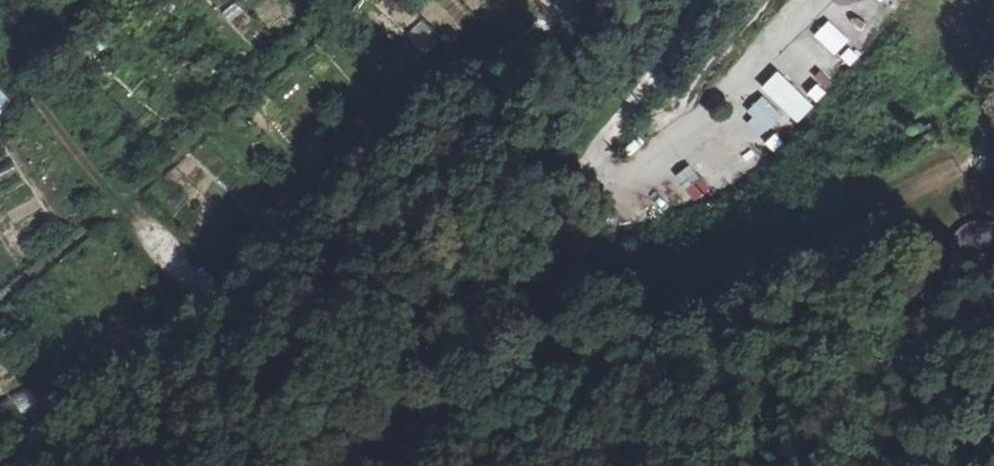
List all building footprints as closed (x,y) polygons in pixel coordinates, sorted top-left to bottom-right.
[(258,13),(269,0),(243,0),(258,13)] [(0,91),(0,119),(15,109),(2,90),(0,91)] [(913,150),(931,142),(924,126),(906,133),(913,150)] [(730,166),(743,180),(767,158),(755,145),(730,166)] [(974,221),(957,228),(945,242),(943,261),(950,278),(964,289),(983,292),(993,287),(993,225),(992,223),(974,221)] [(20,412),(37,405),(29,388),(13,396),(20,412)]
